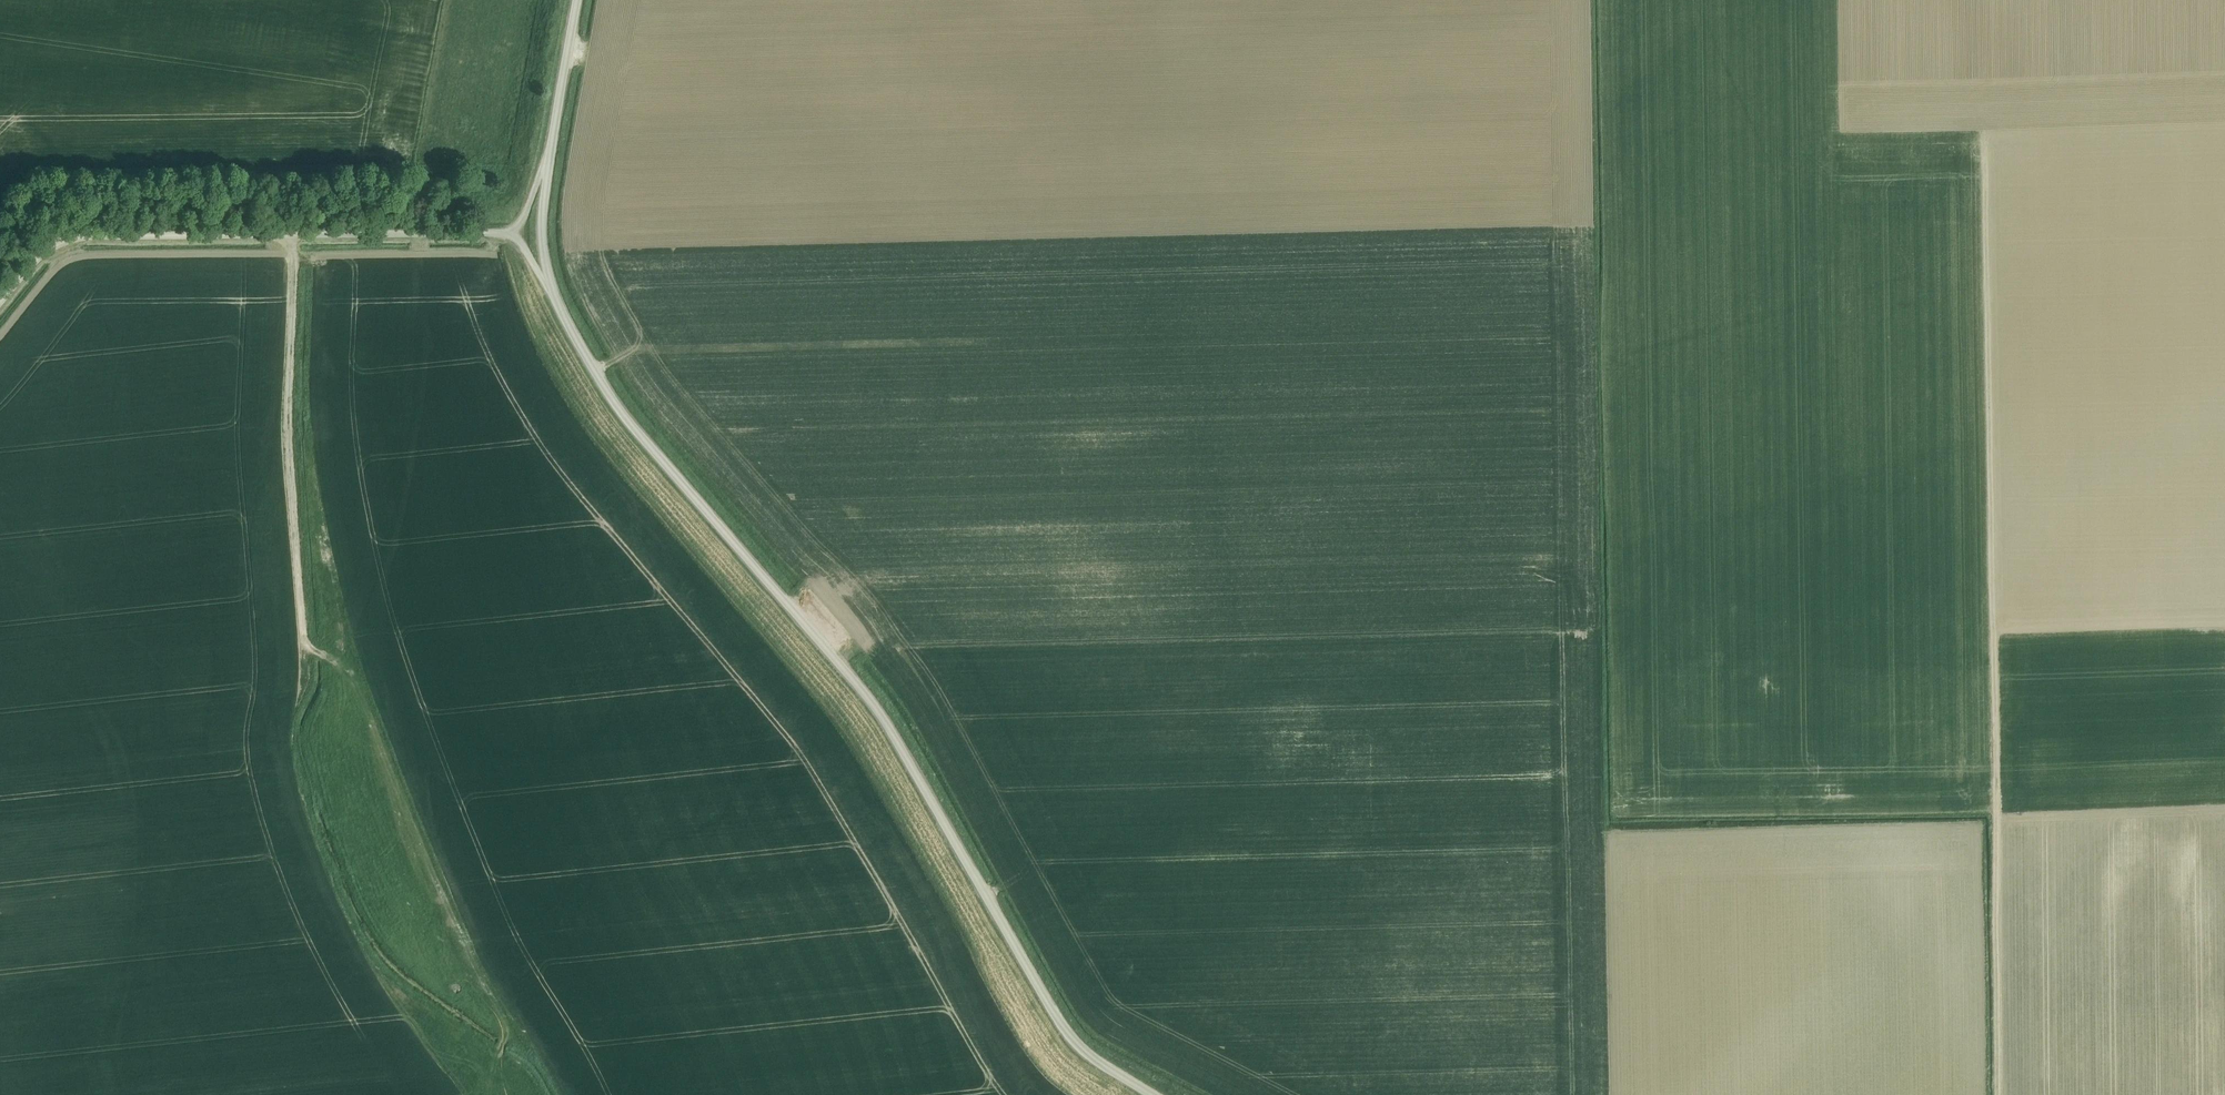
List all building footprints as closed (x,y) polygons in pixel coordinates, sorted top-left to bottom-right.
[(823,611),(821,618),(838,623),(840,616),(823,611)]
